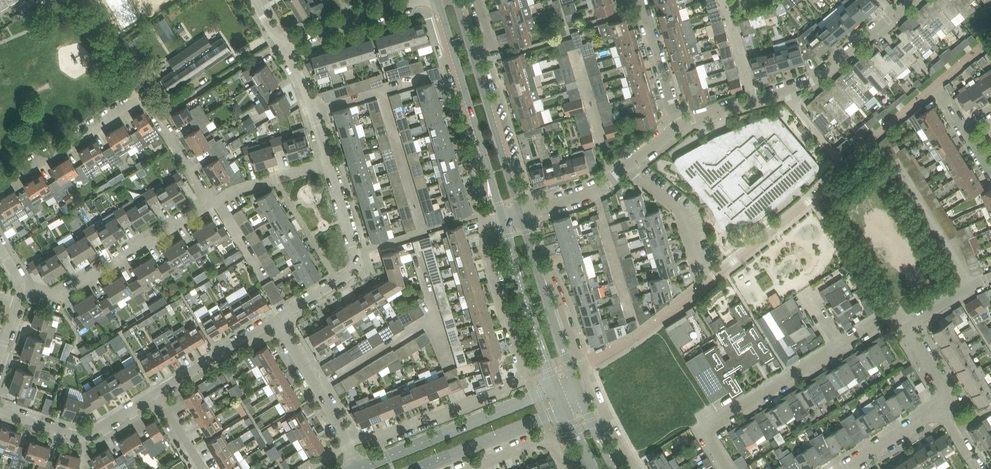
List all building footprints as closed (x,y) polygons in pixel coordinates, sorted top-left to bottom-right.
[(10,5),(7,0),(0,0),(0,11),(10,5)] [(107,2),(112,11),(128,1),(127,0),(110,0),(107,2)] [(293,8),(307,0),(285,0),(289,7),(291,5),(293,8)] [(299,19),(312,11),(313,14),(325,11),(323,2),(316,4),(314,0),(307,0),(293,8),(299,19)] [(335,9),(341,7),(339,0),(333,0),(335,9)] [(498,2),(502,13),(522,7),(529,5),(528,0),(505,0),(498,2)] [(596,6),(599,16),(619,10),(616,0),(614,0),(596,6)] [(656,3),(660,14),(680,8),(685,7),(686,7),(685,3),(686,2),(685,0),(666,0),(656,3)] [(847,7),(859,23),(869,15),(857,0),(855,0),(847,7)] [(869,15),(879,6),(874,0),(857,0),(869,15)] [(941,8),(936,12),(951,30),(956,26),(961,22),(942,0),(934,0),(941,8)] [(961,22),(971,14),(959,0),(942,0),(961,22)] [(971,14),(976,10),(970,3),(974,0),(959,0),(971,14)] [(128,1),(112,11),(118,20),(134,10),(128,1)] [(574,1),(563,4),(564,7),(566,14),(571,13),(577,11),(574,1)] [(502,13),(505,25),(533,17),(529,5),(502,13)] [(158,6),(151,11),(154,16),(161,12),(158,6)] [(922,8),(919,11),(936,32),(937,31),(940,35),(942,38),(946,34),(951,30),(936,12),(931,16),(924,6),(922,8)] [(847,7),(837,15),(850,31),(859,23),(847,7)] [(660,14),(663,26),(683,20),(680,8),(660,14)] [(134,10),(118,20),(123,29),(139,19),(134,10)] [(915,14),(914,15),(921,24),(917,28),(932,46),(935,50),(940,47),(936,43),(937,42),(935,39),(940,35),(937,31),(936,32),(919,11),(915,14)] [(571,13),(566,14),(570,26),(575,25),(573,20),(571,13)] [(16,14),(11,17),(14,22),(19,19),(16,14)] [(711,17),(713,24),(723,21),(721,14),(711,17)] [(764,14),(740,21),(742,28),(754,24),(755,27),(767,24),(765,18),(764,14)] [(837,15),(827,23),(840,39),(850,31),(837,15)] [(164,17),(152,24),(164,42),(175,35),(164,17)] [(505,25),(509,37),(529,30),(536,28),(533,17),(505,25)] [(606,22),(599,24),(603,38),(615,35),(614,34),(630,30),(630,29),(626,18),(608,24),(607,22),(606,22)] [(663,26),(667,38),(687,31),(683,20),(663,26)] [(986,20),(981,25),(985,30),(990,25),(986,20)] [(565,21),(559,22),(560,26),(563,35),(567,33),(566,28),(565,25),(566,24),(565,21)] [(713,24),(716,35),(726,32),(723,21),(713,24)] [(417,25),(411,27),(417,48),(431,44),(430,38),(428,39),(422,22),(416,23),(417,25)] [(817,22),(812,25),(830,47),(840,39),(827,23),(822,28),(817,22)] [(903,24),(899,27),(902,31),(917,48),(922,55),(926,59),(934,52),(930,48),(932,46),(917,28),(912,32),(908,27),(904,22),(903,23),(903,24)] [(742,28),(744,35),(756,31),(754,24),(742,28)] [(182,25),(177,29),(181,36),(186,32),(182,25)] [(821,55),(830,47),(812,25),(800,35),(801,36),(812,58),(812,57),(818,52),(821,55)] [(981,26),(976,30),(980,35),(985,31),(981,26)] [(405,27),(399,29),(404,46),(410,44),(412,50),(417,48),(411,27),(405,28),(405,27)] [(630,30),(614,34),(615,35),(617,45),(638,39),(634,28),(630,29),(630,30)] [(393,32),(388,34),(394,55),(400,54),(398,48),(404,46),(399,29),(393,30),(393,32)] [(529,30),(509,37),(512,48),(532,42),(529,30)] [(579,30),(572,33),(576,48),(581,46),(584,45),(579,30)] [(667,38),(670,49),(690,43),(687,31),(667,38)] [(895,51),(908,67),(918,58),(913,52),(917,48),(902,31),(898,35),(902,40),(897,44),(905,53),(900,57),(895,51)] [(716,35),(720,47),(730,44),(726,32),(716,35)] [(382,34),(375,36),(378,45),(380,51),(377,52),(380,63),(389,60),(389,57),(394,55),(388,34),(382,35),(382,34)] [(206,36),(188,47),(196,59),(198,57),(205,69),(232,51),(223,37),(212,44),(207,38),(206,36)] [(785,41),(786,43),(787,48),(793,67),(805,63),(804,60),(812,58),(801,36),(785,41)] [(364,41),(359,42),(365,64),(371,62),(369,57),(375,55),(370,37),(364,39),(364,41)] [(965,38),(961,42),(962,43),(965,47),(966,46),(971,42),(970,41),(968,39),(965,38)] [(133,40),(128,43),(132,48),(136,45),(137,44),(133,39),(133,40)] [(571,39),(557,43),(560,55),(569,52),(568,50),(573,49),(571,39)] [(617,45),(621,55),(641,49),(638,39),(617,45)] [(584,45),(581,46),(584,55),(595,51),(592,41),(583,44),(584,45)] [(690,43),(670,49),(673,60),(694,54),(693,54),(699,52),(696,41),(690,43)] [(353,42),(346,44),(353,68),(354,67),(352,62),(358,60),(359,66),(365,64),(359,42),(353,44),(353,42)] [(965,47),(962,43),(953,52),(955,55),(965,47)] [(341,46),(335,48),(340,65),(346,64),(347,69),(353,68),(346,44),(346,46),(341,47),(341,46)] [(720,47),(722,54),(732,50),(730,44),(720,47)] [(196,59),(188,47),(169,60),(175,69),(162,77),(171,91),(205,69),(198,57),(196,59)] [(329,51),(323,53),(330,74),(336,73),(334,67),(340,65),(335,48),(329,50),(329,51)] [(787,48),(775,51),(781,70),(793,67),(787,48)] [(621,55),(616,56),(618,66),(623,64),(623,65),(644,59),(641,49),(621,55)] [(955,55),(953,52),(951,50),(943,57),(948,62),(955,55)] [(595,51),(584,55),(586,64),(598,60),(595,51)] [(775,51),(763,55),(769,74),(781,70),(775,51)] [(879,51),(873,55),(888,72),(893,68),(898,75),(908,67),(895,51),(890,55),(888,52),(883,56),(879,51)] [(317,53),(311,55),(316,72),(313,73),(315,77),(318,78),(324,76),(330,74),(323,53),(318,54),(317,53)] [(525,53),(505,59),(508,70),(528,64),(525,53)] [(673,60),(677,72),(697,66),(694,54),(673,60)] [(733,55),(723,58),(724,63),(726,70),(737,67),(735,60),(733,55)] [(769,74),(763,55),(751,59),(756,78),(769,74)] [(873,65),(868,69),(884,87),(889,83),(884,76),(888,72),(873,55),(869,59),(873,65)] [(977,61),(981,65),(987,60),(984,56),(977,61)] [(570,57),(560,60),(562,67),(572,64),(570,57)] [(623,65),(627,76),(647,70),(644,59),(623,65)] [(412,74),(424,71),(421,60),(409,63),(412,74)] [(934,68),(937,71),(943,65),(940,62),(934,68)] [(401,78),(412,74),(409,63),(398,67),(401,78)] [(508,70),(503,72),(507,83),(534,75),(536,74),(533,63),(528,64),(508,70)] [(587,66),(590,75),(601,72),(598,63),(587,66)] [(856,63),(851,68),(869,89),(874,85),(879,91),(884,87),(868,69),(864,72),(856,63)] [(253,77),(257,83),(272,74),(266,64),(256,69),(253,65),(242,71),(248,80),(253,77)] [(562,67),(565,79),(576,75),(572,64),(562,67)] [(677,72),(680,84),(706,76),(707,75),(704,64),(697,66),(677,72)] [(971,65),(964,70),(968,74),(974,69),(971,65)] [(442,78),(438,66),(428,69),(431,81),(442,78)] [(389,81),(401,78),(398,67),(386,70),(389,81)] [(739,73),(737,67),(726,70),(728,76),(739,73)] [(848,70),(846,72),(854,81),(849,85),(865,103),(869,99),(870,99),(874,95),(869,89),(851,68),(848,70)] [(627,76),(630,85),(650,79),(647,70),(627,76)] [(590,75),(593,85),(604,82),(601,72),(590,75)] [(977,82),(989,100),(987,97),(990,95),(990,81),(985,72),(979,76),(981,79),(977,82)] [(257,83),(251,87),(254,93),(255,92),(261,101),(272,95),(268,90),(278,84),(272,74),(257,83)] [(381,74),(369,78),(372,88),(384,85),(381,74)] [(507,83),(510,95),(531,89),(537,87),(534,75),(507,83)] [(576,75),(565,79),(566,83),(568,90),(579,87),(577,80),(576,75)] [(706,76),(680,84),(684,95),(688,93),(708,87),(709,87),(706,76)] [(369,78),(357,81),(360,92),(372,88),(369,78)] [(918,78),(913,82),(917,87),(922,83),(918,78)] [(630,85),(633,96),(653,90),(650,79),(630,85)] [(837,79),(832,84),(850,105),(854,101),(860,107),(865,103),(849,85),(845,89),(837,79)] [(357,81),(346,85),(349,95),(360,92),(357,81)] [(413,96),(414,101),(436,95),(435,89),(436,89),(434,82),(417,87),(419,94),(413,96)] [(593,85),(596,95),(607,92),(604,82),(593,85)] [(965,85),(979,107),(989,100),(977,82),(967,88),(965,85)] [(744,89),(742,83),(731,86),(733,92),(744,89)] [(945,86),(949,92),(954,89),(950,83),(945,86)] [(828,86),(822,91),(846,119),(851,115),(845,109),(850,105),(832,84),(828,87),(828,86)] [(346,85),(334,88),(337,99),(349,95),(346,85)] [(979,107),(965,85),(959,89),(961,92),(957,95),(966,110),(976,104),(978,107),(979,107)] [(579,87),(568,90),(571,100),(572,101),(582,98),(579,87)] [(711,94),(708,87),(688,93),(692,105),(717,98),(716,93),(711,94)] [(322,92),(318,93),(320,97),(323,96),(325,100),(325,102),(337,99),(334,88),(322,92)] [(510,95),(514,106),(534,100),(531,89),(510,95)] [(633,96),(636,106),(656,100),(653,90),(633,96)] [(815,98),(813,100),(831,121),(835,117),(840,124),(846,119),(822,91),(815,97),(815,98)] [(596,95),(599,106),(610,102),(607,92),(596,95)] [(905,92),(898,98),(901,101),(908,95),(905,92)] [(261,101),(254,105),(259,114),(266,110),(266,109),(271,107),(275,113),(282,109),(291,104),(284,93),(274,99),(272,95),(261,101)] [(389,96),(393,108),(403,104),(400,93),(389,96)] [(416,106),(414,106),(416,113),(424,111),(441,106),(440,100),(438,100),(436,95),(415,101),(416,105),(416,106)] [(534,100),(514,106),(517,117),(517,118),(522,117),(522,116),(542,110),(545,110),(541,98),(534,100)] [(586,110),(582,98),(564,104),(568,115),(575,113),(586,110)] [(367,103),(371,114),(381,111),(378,99),(367,103)] [(636,106),(638,116),(659,109),(656,100),(636,106)] [(813,100),(806,105),(814,115),(811,118),(826,136),(829,133),(831,131),(829,128),(833,124),(831,121),(813,100)] [(599,106),(602,116),(613,112),(610,102),(599,106)] [(892,103),(886,108),(889,112),(895,106),(892,103)] [(192,117),(195,122),(207,114),(200,104),(189,110),(187,105),(172,115),(178,126),(192,117)] [(393,108),(396,119),(407,116),(403,104),(393,108)] [(359,118),(358,112),(359,112),(357,105),(332,113),(334,119),(336,119),(337,124),(359,118)] [(420,119),(421,124),(443,118),(442,113),(443,112),(441,106),(424,111),(426,117),(420,119)] [(923,127),(924,127),(940,117),(933,106),(925,112),(921,107),(909,118),(917,131),(923,127)] [(277,114),(280,120),(291,113),(288,108),(277,114)] [(877,110),(873,113),(874,115),(875,115),(876,116),(879,120),(881,118),(889,112),(886,108),(880,113),(877,110)] [(659,109),(638,116),(639,116),(634,117),(637,129),(657,123),(654,111),(659,110),(659,109)] [(542,110),(522,116),(522,117),(522,119),(525,128),(535,125),(546,122),(542,110)] [(613,112),(602,116),(605,126),(616,122),(616,121),(622,119),(619,110),(613,112)] [(371,114),(374,126),(385,123),(381,111),(371,114)] [(142,132),(137,135),(140,139),(144,147),(155,140),(153,137),(160,133),(155,125),(153,127),(144,112),(133,118),(142,132)] [(185,136),(190,145),(205,136),(203,132),(208,128),(206,125),(211,122),(207,114),(195,122),(199,128),(185,136)] [(717,145),(716,144),(711,144),(679,158),(678,163),(678,164),(682,169),(696,186),(702,187),(703,187),(712,197),(712,202),(724,225),(729,228),(730,227),(746,222),(757,219),(761,215),(761,213),(794,185),(795,184),(799,184),(816,169),(817,163),(816,162),(792,134),(788,133),(779,123),(779,118),(777,116),(772,115),(771,115),(768,116),(737,129),(726,133),(724,138),(724,139),(717,145)] [(874,115),(870,118),(874,124),(878,121),(879,120),(876,116),(875,115),(874,115)] [(396,119),(400,131),(410,128),(407,116),(396,119)] [(923,127),(917,131),(924,141),(930,137),(945,128),(946,127),(940,117),(924,127),(923,127)] [(338,130),(339,136),(357,131),(355,125),(361,123),(359,118),(337,124),(339,130),(338,130)] [(429,128),(431,134),(448,129),(447,123),(445,124),(443,118),(421,124),(423,130),(429,128)] [(266,121),(257,125),(260,134),(270,130),(266,121)] [(616,122),(605,126),(608,137),(619,134),(616,122)] [(860,126),(858,128),(863,133),(864,132),(869,128),(865,122),(862,125),(860,126)] [(374,126),(378,137),(388,134),(385,123),(374,126)] [(579,126),(580,131),(591,128),(589,123),(579,126)] [(124,124),(115,129),(128,150),(131,155),(144,147),(140,139),(137,135),(132,138),(124,124)] [(303,127),(292,130),(295,137),(295,139),(300,155),(311,152),(307,139),(306,134),(303,127)] [(400,131),(403,143),(414,139),(410,128),(400,131)] [(580,131),(582,136),(592,133),(591,128),(580,131)] [(930,137),(936,147),(951,138),(945,128),(930,137)] [(114,149),(110,151),(117,163),(122,160),(119,155),(128,150),(115,129),(106,135),(114,149)] [(427,142),(429,148),(450,141),(449,136),(450,135),(448,129),(431,134),(433,140),(427,142)] [(343,142),(344,147),(366,141),(364,135),(359,137),(357,131),(339,136),(341,142),(343,142)] [(582,136),(583,139),(585,148),(596,144),(594,139),(592,133),(582,136)] [(378,137),(381,149),(392,146),(388,134),(378,137)] [(858,138),(855,134),(849,139),(852,143),(858,138)] [(282,135),(276,137),(280,149),(285,148),(289,159),(300,155),(295,137),(283,141),(282,135)] [(210,146),(214,152),(225,145),(221,138),(216,141),(214,137),(208,141),(205,136),(190,145),(193,150),(194,152),(195,152),(196,155),(210,146)] [(887,136),(877,144),(882,152),(889,162),(894,159),(888,149),(893,146),(887,136)] [(272,144),(261,147),(266,165),(278,162),(274,151),(280,149),(276,137),(272,138),(270,139),(272,144)] [(896,137),(890,141),(893,146),(899,142),(896,137)] [(849,139),(848,139),(847,138),(838,146),(842,151),(852,143),(849,139)] [(936,147),(943,158),(958,148),(951,138),(936,147)] [(403,143),(407,154),(417,151),(414,139),(403,143)] [(97,140),(88,146),(101,167),(109,162),(112,167),(117,163),(110,151),(105,154),(97,140)] [(345,154),(346,160),(364,154),(362,148),(368,147),(366,141),(344,147),(346,153),(345,154)] [(430,154),(436,152),(438,158),(455,152),(454,146),(452,147),(450,141),(429,148),(430,154)] [(248,146),(242,147),(243,150),(246,159),(252,158),(255,169),(266,165),(261,147),(260,143),(249,147),(248,146)] [(217,159),(204,167),(209,176),(224,167),(230,163),(227,159),(225,155),(230,152),(225,145),(214,152),(217,159)] [(87,166),(83,168),(90,180),(95,177),(92,172),(101,167),(88,146),(83,149),(83,148),(81,150),(78,152),(87,166)] [(381,149),(385,161),(395,158),(392,146),(381,149)] [(893,146),(888,149),(894,159),(899,156),(908,151),(906,147),(896,152),(893,146)] [(574,157),(578,173),(598,167),(593,148),(585,150),(584,149),(572,152),(574,157)] [(943,158),(949,168),(964,158),(958,148),(943,158)] [(407,154),(410,166),(421,163),(417,151),(407,154)] [(908,151),(899,156),(901,161),(905,167),(917,159),(913,154),(911,155),(908,151)] [(439,163),(441,169),(459,164),(457,158),(456,159),(454,153),(455,153),(455,152),(438,158),(432,159),(434,165),(439,163)] [(348,165),(350,171),(367,166),(366,160),(371,158),(370,153),(364,154),(346,160),(347,160),(348,160),(350,165),(348,165)] [(551,156),(553,163),(560,183),(570,180),(563,160),(562,153),(551,156)] [(69,157),(60,163),(70,178),(74,175),(78,181),(81,178),(84,183),(90,180),(83,168),(78,171),(69,157)] [(578,173),(574,157),(563,160),(570,180),(580,177),(578,173)] [(385,161),(388,172),(399,169),(395,158),(385,161)] [(949,168),(955,178),(972,167),(970,168),(964,158),(949,168)] [(917,159),(905,167),(911,177),(921,171),(918,167),(921,165),(917,159)] [(530,165),(536,186),(548,182),(543,166),(542,162),(530,165)] [(59,182),(55,185),(62,196),(68,193),(65,189),(73,183),(70,178),(60,163),(56,166),(55,165),(53,166),(54,167),(51,168),(59,182)] [(224,167),(209,176),(212,181),(213,183),(215,185),(229,177),(232,183),(244,176),(240,169),(235,172),(230,163),(224,167)] [(410,166),(414,178),(424,174),(421,163),(410,166)] [(560,183),(553,163),(543,166),(548,182),(549,186),(560,183)] [(353,177),(355,182),(377,176),(373,164),(367,166),(350,171),(352,178),(353,177)] [(437,177),(439,183),(461,176),(459,171),(460,170),(459,164),(441,169),(443,176),(437,177)] [(955,178),(962,188),(978,178),(972,167),(955,178)] [(388,172),(392,184),(402,181),(399,169),(388,172)] [(921,171),(911,177),(914,181),(923,175),(921,171)] [(176,180),(166,186),(176,202),(186,196),(180,186),(185,183),(178,172),(173,175),(176,180)] [(42,174),(33,179),(42,194),(46,200),(54,195),(57,200),(62,196),(55,185),(51,188),(42,174)] [(414,178),(417,189),(428,186),(424,174),(414,178)] [(355,189),(357,195),(374,189),(373,183),(378,182),(377,176),(355,182),(357,188),(355,189)] [(442,194),(448,193),(466,187),(464,181),(462,182),(461,176),(439,183),(442,194)] [(978,178),(962,188),(968,198),(985,188),(978,178)] [(32,199),(28,201),(35,213),(40,210),(37,205),(41,203),(38,197),(42,194),(33,179),(28,182),(26,183),(26,184),(24,185),(32,199)] [(392,184),(395,196),(406,193),(402,181),(392,184)] [(626,197),(620,199),(623,209),(629,208),(645,203),(642,192),(637,194),(634,185),(629,181),(622,186),(626,197)] [(100,186),(95,189),(98,194),(103,191),(100,186)] [(153,187),(148,190),(155,201),(160,198),(166,208),(176,202),(166,186),(156,192),(153,187)] [(417,189),(420,201),(431,198),(428,186),(417,189)] [(444,201),(446,206),(468,200),(466,194),(468,194),(466,187),(448,193),(450,199),(444,201)] [(933,191),(931,187),(922,193),(924,197),(933,191)] [(255,208),(258,213),(278,201),(275,196),(276,195),(273,189),(257,199),(260,205),(255,208)] [(360,200),(362,206),(383,199),(382,194),(376,196),(374,189),(357,195),(359,201),(360,200)] [(15,190),(6,196),(15,211),(18,216),(18,217),(23,214),(27,212),(29,216),(35,213),(28,201),(23,204),(18,195),(15,190)] [(143,193),(133,199),(136,204),(146,220),(156,214),(150,204),(155,201),(148,190),(143,193)] [(987,204),(990,203),(990,190),(982,193),(987,204)] [(936,196),(933,191),(924,197),(927,201),(936,196)] [(395,196),(399,208),(409,204),(406,193),(395,196)] [(68,194),(64,197),(67,203),(72,200),(68,194)] [(5,215),(0,218),(0,225),(2,227),(4,232),(13,226),(10,222),(14,219),(18,217),(18,216),(15,211),(6,196),(1,199),(1,198),(0,199),(0,207),(5,215)] [(435,209),(431,198),(420,201),(424,213),(435,209)] [(123,205),(118,208),(125,219),(130,216),(136,226),(146,220),(136,204),(133,199),(123,205)] [(362,212),(364,218),(381,213),(380,207),(385,205),(383,199),(362,206),(363,212),(362,212)] [(468,200),(446,206),(448,212),(453,210),(455,217),(473,211),(471,205),(469,205),(468,200)] [(819,205),(822,210),(829,206),(826,200),(819,205)] [(267,215),(270,220),(286,211),(282,205),(281,206),(278,201),(258,213),(262,218),(267,215)] [(66,203),(62,205),(64,209),(62,210),(65,214),(71,210),(66,203)] [(645,203),(629,208),(632,218),(636,217),(648,213),(648,212),(645,203)] [(399,208),(402,219),(413,216),(409,204),(399,208)] [(113,212),(103,218),(106,222),(116,238),(126,232),(120,222),(125,219),(118,208),(113,212)] [(934,213),(937,217),(946,212),(943,208),(934,213)] [(233,214),(239,225),(248,219),(242,209),(233,214)] [(435,209),(424,213),(428,227),(439,223),(435,209)] [(638,226),(638,227),(663,220),(660,210),(648,213),(636,217),(639,226),(638,226)] [(268,229),(271,233),(291,222),(288,217),(289,216),(286,211),(270,220),(273,226),(268,229)] [(367,224),(369,229),(390,223),(387,211),(381,213),(364,218),(366,224),(367,224)] [(937,217),(940,222),(949,216),(946,212),(937,217)] [(555,220),(558,231),(574,226),(571,215),(555,220)] [(413,216),(402,219),(406,231),(416,228),(413,216)] [(239,225),(245,235),(255,229),(248,219),(239,225)] [(213,220),(203,226),(212,242),(215,246),(222,242),(224,246),(233,241),(230,237),(224,227),(219,230),(213,220)] [(641,238),(643,237),(666,230),(663,220),(638,227),(641,238)] [(621,221),(610,225),(612,231),(613,235),(618,233),(618,231),(624,229),(621,221)] [(93,224),(88,227),(95,237),(100,234),(106,244),(116,238),(106,222),(96,228),(93,224)] [(279,236),(282,241),(298,231),(295,226),(294,227),(291,222),(271,233),(274,239),(279,236)] [(390,223),(369,229),(371,235),(369,235),(371,242),(389,237),(387,230),(392,228),(390,223)] [(443,238),(444,243),(466,237),(464,231),(466,231),(464,224),(446,230),(448,236),(443,238)] [(558,231),(561,241),(577,236),(583,234),(580,224),(574,226),(558,231)] [(37,225),(31,228),(34,233),(40,229),(37,225)] [(199,242),(194,245),(200,255),(209,250),(206,245),(212,242),(203,226),(193,232),(199,242)] [(958,230),(955,226),(946,232),(948,236),(958,230)] [(86,234),(76,240),(86,256),(96,250),(90,240),(95,237),(88,227),(83,230),(86,234)] [(966,232),(964,227),(958,230),(948,236),(950,238),(956,236),(966,232)] [(245,235),(252,246),(261,240),(255,229),(245,235)] [(595,235),(590,237),(592,243),(602,240),(600,233),(599,229),(594,231),(595,235)] [(643,237),(647,247),(669,241),(666,230),(643,237)] [(281,249),(284,254),(303,243),(300,238),(302,237),(298,231),(282,241),(286,246),(281,249)] [(618,233),(613,235),(614,239),(616,245),(628,242),(626,235),(620,238),(618,233)] [(577,236),(561,241),(564,251),(580,246),(579,241),(584,239),(583,234),(577,236)] [(424,238),(418,240),(421,250),(422,250),(433,247),(430,236),(424,238)] [(452,247),(454,253),(471,248),(469,242),(468,242),(466,237),(444,243),(446,249),(452,247)] [(183,238),(173,244),(187,267),(193,263),(192,260),(195,259),(199,265),(204,262),(200,255),(194,245),(189,248),(183,238)] [(64,242),(59,245),(65,255),(70,253),(76,262),(86,256),(76,240),(66,246),(64,242)] [(252,246),(258,256),(267,250),(261,240),(252,246)] [(418,240),(413,241),(416,252),(421,250),(418,240)] [(602,240),(592,243),(594,249),(599,247),(600,252),(605,250),(604,246),(602,240)] [(654,250),(656,256),(672,251),(669,241),(647,247),(648,252),(654,250)] [(628,242),(616,245),(618,251),(619,256),(625,254),(631,252),(628,242)] [(292,256),(295,262),(309,253),(311,252),(308,247),(306,248),(303,243),(284,254),(287,259),(292,256)] [(173,244),(163,250),(169,260),(164,263),(170,274),(179,268),(180,270),(187,267),(173,244)] [(56,253),(47,259),(56,274),(66,268),(60,259),(65,255),(59,245),(53,248),(56,253)] [(973,249),(972,245),(962,249),(964,253),(973,249)] [(564,251),(567,262),(583,257),(580,246),(564,251)] [(391,247),(381,250),(383,255),(385,261),(383,261),(385,267),(398,263),(399,263),(402,262),(400,256),(406,254),(404,248),(392,252),(391,247)] [(422,250),(426,261),(437,258),(433,247),(422,250)] [(450,261),(451,267),(473,260),(471,255),(473,254),(471,248),(454,253),(455,259),(450,261)] [(239,249),(223,259),(227,265),(243,255),(239,249)] [(975,254),(973,249),(964,253),(965,258),(975,254)] [(258,256),(264,266),(274,260),(267,250),(258,256)] [(605,250),(600,252),(603,262),(608,260),(607,254),(605,250)] [(656,256),(650,258),(653,268),(659,266),(675,261),(672,251),(656,256)] [(292,271),(295,276),(314,264),(311,260),(313,259),(309,253),(295,262),(294,263),(297,268),(292,271)] [(583,257),(567,262),(570,272),(587,267),(594,265),(591,254),(583,257)] [(634,262),(632,256),(626,258),(625,254),(619,256),(623,266),(634,262)] [(153,256),(143,262),(153,278),(159,274),(162,279),(170,274),(164,263),(159,266),(153,256)] [(426,261),(429,273),(440,270),(437,258),(426,261)] [(56,274),(47,259),(37,265),(34,260),(29,263),(35,274),(40,271),(46,280),(56,274)] [(274,260),(264,266),(271,277),(280,271),(274,260)] [(473,260),(451,267),(453,272),(455,278),(461,277),(478,271),(476,265),(475,266),(473,260)] [(608,260),(603,262),(605,268),(606,272),(611,271),(610,266),(608,260)] [(653,268),(656,278),(656,279),(667,275),(679,272),(678,270),(680,269),(679,264),(677,265),(675,261),(659,266),(653,268)] [(139,278),(134,281),(141,292),(149,287),(146,282),(153,278),(143,262),(133,268),(139,278)] [(631,275),(638,273),(634,262),(623,266),(626,276),(631,275)] [(388,273),(390,279),(405,285),(399,263),(398,263),(385,267),(386,273),(388,273)] [(314,264),(295,276),(298,281),(303,278),(306,284),(322,274),(319,268),(317,269),(314,264)] [(570,272),(573,282),(590,277),(587,267),(570,272)] [(983,271),(981,267),(971,271),(973,276),(983,271)] [(429,273),(433,285),(444,282),(440,270),(429,273)] [(457,284),(458,290),(480,283),(478,278),(480,277),(478,271),(461,277),(462,283),(457,284)] [(123,274),(113,280),(123,296),(126,301),(132,297),(135,295),(139,303),(145,300),(141,292),(134,281),(129,284),(123,274)] [(629,287),(639,284),(637,277),(632,279),(631,275),(626,276),(629,287)] [(656,278),(651,280),(654,290),(670,285),(667,275),(656,279),(656,278)] [(573,282),(577,293),(593,288),(591,282),(594,281),(593,276),(590,277),(573,282)] [(826,295),(832,305),(847,295),(842,286),(847,283),(843,277),(828,286),(831,292),(826,295)] [(210,279),(204,282),(207,287),(213,284),(210,279)] [(262,286),(268,295),(278,288),(272,279),(262,285),(262,286)] [(383,281),(378,284),(388,300),(386,296),(405,285),(390,279),(384,282),(383,281)] [(109,296),(104,299),(111,310),(119,305),(117,300),(123,296),(113,280),(103,287),(109,296)] [(433,285),(436,297),(447,293),(444,282),(433,285)] [(466,294),(467,300),(485,295),(483,289),(482,289),(480,283),(458,290),(460,296),(466,294)] [(373,289),(368,292),(380,311),(385,308),(382,303),(388,300),(378,284),(373,287),(373,289)] [(670,285),(654,290),(654,291),(651,291),(653,296),(654,296),(656,296),(657,300),(656,301),(655,303),(657,311),(668,303),(667,298),(673,296),(670,285)] [(577,293),(580,303),(596,298),(601,296),(598,286),(593,288),(577,293)] [(284,298),(278,288),(268,295),(273,304),(284,298)] [(260,290),(250,296),(260,311),(269,305),(260,290)] [(191,291),(185,294),(188,299),(194,296),(191,291)] [(234,291),(225,295),(227,301),(237,296),(234,291)] [(248,291),(239,297),(241,301),(250,316),(260,311),(250,296),(248,291)] [(773,306),(781,300),(775,291),(766,296),(773,306)] [(363,293),(357,297),(367,313),(372,309),(375,314),(380,311),(368,292),(364,295),(363,293)] [(93,293),(83,299),(97,321),(103,317),(102,315),(111,310),(104,299),(99,302),(93,293)] [(436,297),(440,308),(451,305),(447,293),(436,297)] [(424,295),(416,300),(419,304),(425,300),(424,295)] [(464,308),(465,313),(487,307),(485,301),(487,301),(485,295),(467,300),(469,306),(464,308)] [(847,295),(832,305),(838,315),(844,312),(847,317),(848,316),(862,308),(858,301),(853,304),(847,295)] [(128,304),(126,301),(123,296),(117,300),(119,305),(121,308),(128,304)] [(163,296),(148,305),(152,311),(167,302),(163,296)] [(180,297),(170,303),(173,308),(183,302),(180,297)] [(239,297),(229,303),(232,307),(241,322),(250,316),(241,301),(239,297)] [(353,302),(348,305),(360,324),(364,321),(361,316),(367,313),(357,297),(352,300),(353,302)] [(979,312),(985,308),(978,297),(972,301),(979,312)] [(580,303),(583,313),(599,308),(596,298),(580,303)] [(83,299),(73,305),(79,314),(74,317),(81,328),(86,325),(87,328),(97,321),(83,299)] [(717,345),(706,353),(729,391),(732,396),(734,399),(735,399),(733,396),(744,389),(735,375),(762,358),(766,364),(773,359),(777,365),(781,363),(742,300),(731,307),(740,322),(729,329),(721,316),(714,320),(710,314),(706,317),(710,323),(731,357),(726,360),(717,345)] [(621,301),(609,305),(612,316),(619,314),(624,312),(621,301)] [(785,301),(770,310),(775,319),(779,325),(785,334),(805,322),(803,318),(799,312),(794,315),(790,309),(785,301)] [(972,301),(966,305),(973,316),(977,322),(984,319),(979,312),(972,301)] [(419,304),(409,311),(414,320),(425,314),(419,304)] [(871,304),(865,307),(869,314),(875,311),(871,304)] [(342,306),(336,309),(346,325),(351,322),(354,327),(360,324),(348,305),(343,308),(342,306)] [(440,308),(443,320),(454,317),(451,305),(440,308)] [(954,327),(956,325),(964,320),(960,314),(966,310),(962,305),(953,310),(954,312),(939,321),(942,326),(938,329),(934,332),(936,335),(949,356),(968,345),(965,339),(963,341),(954,327)] [(689,312),(665,327),(682,354),(685,353),(681,346),(692,339),(688,332),(695,328),(688,317),(692,314),(693,314),(694,313),(697,311),(693,306),(686,310),(686,311),(688,310),(689,312)] [(232,307),(223,313),(230,324),(232,328),(241,322),(232,307)] [(473,317),(474,323),(492,318),(490,312),(489,312),(487,307),(465,313),(467,319),(473,317)] [(583,313),(586,324),(602,319),(599,308),(583,313)] [(161,309),(151,315),(154,319),(164,314),(161,309)] [(221,309),(211,315),(220,330),(230,324),(223,313),(221,309)] [(327,317),(330,322),(339,337),(344,334),(341,329),(346,325),(336,309),(331,313),(332,314),(327,317)] [(637,313),(641,324),(653,315),(649,309),(637,313)] [(220,330),(211,315),(209,310),(199,316),(211,336),(220,330)] [(398,317),(399,319),(404,326),(414,320),(409,311),(398,317)] [(42,327),(40,333),(53,337),(56,327),(50,325),(53,318),(35,312),(32,324),(42,327)] [(116,320),(111,312),(106,316),(111,323),(116,320)] [(625,316),(624,312),(619,314),(620,317),(618,318),(620,325),(622,324),(627,322),(625,316)] [(151,315),(142,320),(145,325),(154,319),(151,315)] [(847,317),(841,321),(846,330),(854,325),(848,316),(847,317)] [(443,320),(447,332),(458,328),(454,317),(443,320)] [(471,331),(472,337),(494,330),(492,325),(494,324),(492,318),(474,323),(476,329),(471,331)] [(586,324),(589,334),(605,329),(604,324),(607,323),(605,318),(602,319),(586,324)] [(399,319),(389,325),(394,334),(405,328),(404,326),(399,319)] [(629,322),(631,331),(638,326),(636,319),(629,322)] [(968,320),(975,331),(977,329),(971,319),(968,320)] [(977,322),(983,332),(990,343),(990,342),(990,331),(989,328),(984,319),(977,322)] [(324,324),(319,327),(328,343),(334,340),(337,345),(342,342),(339,337),(330,322),(325,325),(324,324)] [(785,334),(783,336),(788,345),(791,343),(795,350),(810,341),(806,335),(811,332),(808,326),(805,322),(785,334)] [(196,324),(186,330),(195,345),(205,339),(196,324)] [(183,325),(174,331),(186,351),(195,345),(186,330),(183,325)] [(389,325),(378,331),(384,341),(394,334),(389,325)] [(605,329),(589,334),(592,344),(608,340),(608,341),(618,337),(614,326),(605,329)] [(172,327),(162,333),(165,336),(177,356),(186,351),(174,331),(172,327)] [(328,343),(319,327),(313,331),(314,332),(309,335),(321,355),(326,351),(323,346),(328,343)] [(447,332),(450,343),(461,340),(458,328),(447,332)] [(480,341),(481,347),(499,341),(497,335),(496,336),(494,330),(472,337),(474,342),(480,341)] [(378,331),(368,337),(374,347),(384,341),(378,331)] [(425,332),(415,338),(420,348),(431,341),(425,332)] [(28,334),(24,345),(42,351),(44,345),(49,346),(53,337),(40,333),(39,338),(28,334)] [(153,338),(159,347),(168,362),(177,356),(165,336),(162,333),(153,338)] [(119,334),(109,340),(116,351),(126,345),(119,334)] [(368,337),(357,344),(363,353),(374,347),(368,337)] [(779,338),(772,342),(787,366),(801,358),(796,350),(791,353),(790,354),(780,337),(779,338)] [(415,338),(404,345),(410,354),(420,348),(415,338)] [(450,343),(454,355),(465,352),(461,340),(450,343)] [(478,354),(479,360),(495,355),(496,356),(501,354),(500,348),(501,348),(499,341),(481,347),(483,353),(478,354)] [(878,342),(868,348),(877,363),(886,357),(889,362),(896,358),(886,343),(881,347),(878,342)] [(66,343),(60,360),(66,362),(72,345),(66,343)] [(104,343),(99,346),(103,352),(107,350),(104,343)] [(79,348),(82,353),(89,349),(86,344),(79,348)] [(357,344),(347,350),(353,359),(363,353),(357,344)] [(31,360),(29,366),(41,370),(45,360),(39,358),(42,351),(24,345),(20,357),(31,360)] [(44,345),(42,351),(49,354),(52,347),(49,346),(44,345)] [(394,351),(399,359),(399,360),(410,354),(404,345),(394,351)] [(958,370),(964,381),(984,369),(980,364),(978,365),(969,351),(972,350),(968,345),(949,356),(956,367),(957,366),(959,370),(958,370)] [(99,346),(95,349),(99,355),(103,352),(99,346)] [(252,355),(258,365),(273,356),(267,346),(252,355)] [(159,347),(149,353),(158,368),(168,362),(159,347)] [(861,359),(856,363),(865,378),(871,374),(868,369),(877,363),(868,348),(858,354),(861,359)] [(393,349),(382,356),(388,365),(399,359),(394,351),(393,349)] [(347,350),(336,356),(342,366),(353,359),(347,350)] [(712,402),(729,391),(705,353),(704,350),(686,361),(712,402)] [(465,352),(454,355),(458,367),(468,364),(465,352)] [(70,353),(65,366),(77,369),(74,361),(73,354),(70,353)] [(89,353),(84,356),(88,362),(93,359),(89,353)] [(158,368),(149,353),(140,358),(149,373),(158,368)] [(122,361),(125,366),(135,382),(145,376),(135,360),(132,355),(122,361)] [(481,366),(483,372),(500,367),(499,360),(497,361),(496,356),(495,355),(479,360),(474,361),(475,367),(481,366)] [(84,356),(80,358),(84,365),(88,362),(84,356)] [(258,365),(263,374),(278,364),(273,356),(258,365)] [(342,366),(336,356),(321,366),(326,375),(342,366)] [(382,356),(372,362),(378,371),(388,365),(382,356)] [(847,361),(837,367),(847,382),(856,376),(859,381),(865,378),(856,363),(850,366),(847,361)] [(94,371),(88,362),(84,365),(89,374),(94,371)] [(372,362),(361,368),(367,378),(378,371),(372,362)] [(263,374),(269,383),(284,374),(278,364),(263,374)] [(912,364),(903,369),(906,375),(915,369),(912,364)] [(17,368),(13,379),(30,384),(33,378),(38,379),(39,377),(41,370),(29,366),(27,371),(17,368)] [(125,366),(115,372),(125,388),(135,382),(125,366)] [(455,367),(444,372),(448,382),(454,380),(459,377),(455,367)] [(479,379),(481,385),(475,387),(477,394),(495,386),(494,382),(502,379),(501,373),(502,373),(500,367),(483,372),(484,378),(479,379)] [(830,378),(825,382),(835,397),(841,393),(837,388),(847,382),(837,367),(827,373),(830,378)] [(361,368),(351,374),(357,384),(367,378),(361,368)] [(439,376),(433,379),(440,396),(446,393),(446,392),(451,390),(452,392),(448,382),(444,372),(443,369),(437,371),(439,376)] [(964,381),(971,391),(972,390),(974,394),(973,395),(980,405),(988,400),(990,403),(990,387),(984,376),(987,374),(984,369),(964,381)] [(52,373),(41,370),(39,377),(49,380),(52,373)] [(115,372),(106,378),(115,394),(125,388),(115,372)] [(96,384),(106,378),(103,374),(93,380),(96,384)] [(269,383),(275,392),(290,383),(284,374),(269,383)] [(357,384),(351,374),(333,386),(339,395),(357,384)] [(425,376),(420,378),(428,399),(434,397),(434,398),(440,396),(433,379),(427,381),(425,376)] [(459,377),(454,380),(458,390),(463,387),(459,377)] [(106,378),(96,384),(105,400),(115,394),(106,378)] [(416,385),(411,388),(418,405),(423,403),(423,401),(428,399),(420,378),(414,380),(416,385)] [(905,387),(896,393),(905,408),(915,402),(912,397),(918,393),(908,378),(902,382),(905,387)] [(30,384),(13,379),(9,390),(20,393),(18,399),(30,403),(33,393),(28,391),(30,384)] [(454,380),(448,382),(452,392),(458,390),(454,380)] [(817,380),(807,386),(816,401),(825,395),(828,401),(830,400),(834,397),(835,397),(825,382),(820,385),(817,380)] [(275,392),(280,401),(295,392),(290,383),(275,392)] [(403,385),(397,387),(406,408),(411,406),(412,407),(418,405),(411,388),(408,383),(403,385)] [(90,397),(84,401),(86,413),(96,406),(105,400),(96,384),(86,391),(90,397)] [(800,397),(795,401),(804,416),(810,412),(807,407),(816,401),(807,386),(797,392),(800,397)] [(183,397),(189,406),(204,397),(199,387),(183,397)] [(394,395),(388,397),(395,414),(401,412),(400,410),(406,408),(397,387),(392,389),(394,395)] [(68,395),(84,401),(82,392),(70,388),(68,395)] [(240,388),(235,391),(239,396),(243,393),(240,388)] [(235,391),(231,394),(234,399),(239,396),(235,391)] [(295,392),(280,401),(286,411),(301,402),(295,392)] [(884,394),(877,397),(887,412),(892,409),(895,414),(905,408),(896,393),(887,399),(884,394)] [(210,406),(215,403),(209,394),(204,397),(189,406),(195,415),(210,406)] [(380,394),(375,396),(383,417),(388,415),(389,416),(395,414),(388,397),(382,399),(380,394)] [(86,413),(84,401),(68,395),(62,413),(73,416),(75,410),(86,413)] [(249,395),(242,399),(248,408),(253,405),(250,401),(252,399),(249,395)] [(371,404),(365,406),(372,423),(378,421),(378,419),(383,417),(375,396),(369,398),(371,404)] [(871,401),(862,407),(865,412),(875,427),(879,425),(885,421),(882,416),(887,412),(877,397),(871,401)] [(53,401),(46,398),(41,413),(48,415),(53,401)] [(786,399),(776,405),(786,420),(795,415),(798,420),(804,416),(795,401),(789,404),(786,399)] [(372,423),(365,406),(360,409),(357,403),(352,405),(360,426),(366,424),(366,426),(372,423)] [(253,405),(248,408),(251,414),(256,411),(253,405)] [(769,417),(764,420),(773,435),(780,431),(776,426),(786,420),(776,405),(766,411),(769,417)] [(195,415),(201,425),(216,415),(210,406),(195,415)] [(243,406),(238,410),(242,416),(247,412),(243,406)] [(286,419),(292,428),(307,419),(301,410),(286,419)] [(853,413),(847,416),(856,431),(862,428),(865,433),(875,427),(865,412),(856,418),(853,413)] [(216,415),(201,425),(206,434),(221,425),(216,415)] [(969,431),(975,441),(980,438),(990,431),(990,415),(987,417),(983,420),(982,421),(982,422),(969,431)] [(844,425),(835,431),(844,446),(854,440),(851,435),(856,431),(847,416),(841,420),(844,425)] [(756,418),(746,424),(755,439),(764,434),(767,439),(773,435),(764,420),(759,423),(756,418)] [(154,439),(150,442),(157,453),(166,448),(162,441),(168,437),(166,433),(164,434),(155,419),(146,425),(154,439)] [(261,419),(256,422),(259,427),(264,424),(261,419)] [(292,428),(286,432),(292,441),(298,438),(313,428),(307,419),(292,428)] [(755,439),(746,424),(736,430),(739,436),(733,439),(743,454),(749,450),(746,445),(755,439)] [(4,453),(6,446),(11,430),(6,428),(6,427),(4,427),(1,426),(0,430),(0,452),(4,453)] [(255,426),(250,429),(256,438),(261,435),(255,426)] [(267,428),(262,431),(269,443),(274,440),(267,428)] [(298,438),(303,447),(318,438),(313,428),(298,438)] [(6,446),(4,453),(9,454),(13,456),(10,465),(16,467),(20,454),(15,452),(18,445),(21,433),(11,430),(6,446)] [(137,431),(128,436),(136,451),(141,448),(144,454),(148,452),(151,457),(157,453),(150,442),(145,444),(137,431)] [(823,432),(816,436),(826,451),(831,447),(834,452),(844,446),(835,431),(826,437),(823,432)] [(987,448),(990,446),(990,431),(980,438),(987,448)] [(206,442),(212,452),(227,442),(222,433),(206,442)] [(932,435),(944,454),(954,447),(945,433),(935,440),(932,435)] [(261,435),(256,438),(259,443),(264,440),(261,435)] [(931,442),(925,446),(934,460),(937,466),(947,459),(944,454),(932,435),(928,437),(931,442)] [(122,458),(129,468),(131,468),(135,467),(132,462),(136,460),(132,454),(136,451),(128,436),(123,439),(122,438),(120,440),(121,440),(118,442),(127,456),(122,458)] [(813,444),(804,450),(814,465),(824,459),(821,454),(826,451),(816,436),(810,439),(813,444)] [(318,438),(303,447),(309,456),(324,447),(318,438)] [(227,442),(212,452),(218,461),(233,452),(239,448),(233,439),(227,442)] [(30,459),(35,460),(40,444),(35,442),(35,441),(33,441),(30,440),(25,456),(20,454),(16,467),(22,468),(23,464),(28,465),(30,459)] [(50,464),(45,462),(51,447),(40,444),(35,460),(40,462),(38,468),(40,468),(49,468),(50,464)] [(915,452),(915,454),(924,467),(925,468),(929,468),(936,464),(934,460),(925,446),(915,452)] [(100,453),(109,468),(114,465),(116,468),(120,468),(121,468),(129,468),(122,458),(118,461),(109,447),(100,453)] [(783,451),(786,455),(795,468),(796,468),(801,466),(802,468),(808,468),(814,465),(804,450),(795,456),(792,451),(791,452),(788,448),(783,451)] [(61,468),(66,468),(71,454),(66,452),(64,451),(63,451),(61,451),(55,466),(50,464),(49,468),(60,468),(61,468)] [(649,459),(655,468),(669,460),(663,451),(649,459)] [(223,468),(226,468),(239,461),(233,452),(218,461),(223,468)] [(100,453),(95,456),(95,455),(93,456),(93,457),(91,459),(97,468),(110,468),(109,468),(100,453)] [(66,468),(77,468),(81,457),(71,454),(66,468)] [(915,454),(905,460),(911,468),(922,468),(924,467),(915,454)] [(774,468),(795,468),(786,455),(780,458),(783,464),(774,468)] [(655,468),(675,468),(680,466),(675,457),(669,460),(655,468)] [(538,461),(541,468),(558,468),(556,464),(555,465),(551,466),(548,458),(538,461)] [(895,466),(897,468),(911,468),(905,460),(904,458),(897,462),(898,464),(895,466)] [(280,462),(283,466),(285,468),(289,468),(290,468),(287,463),(285,459),(280,462)] [(239,461),(226,468),(244,468),(239,461)]
